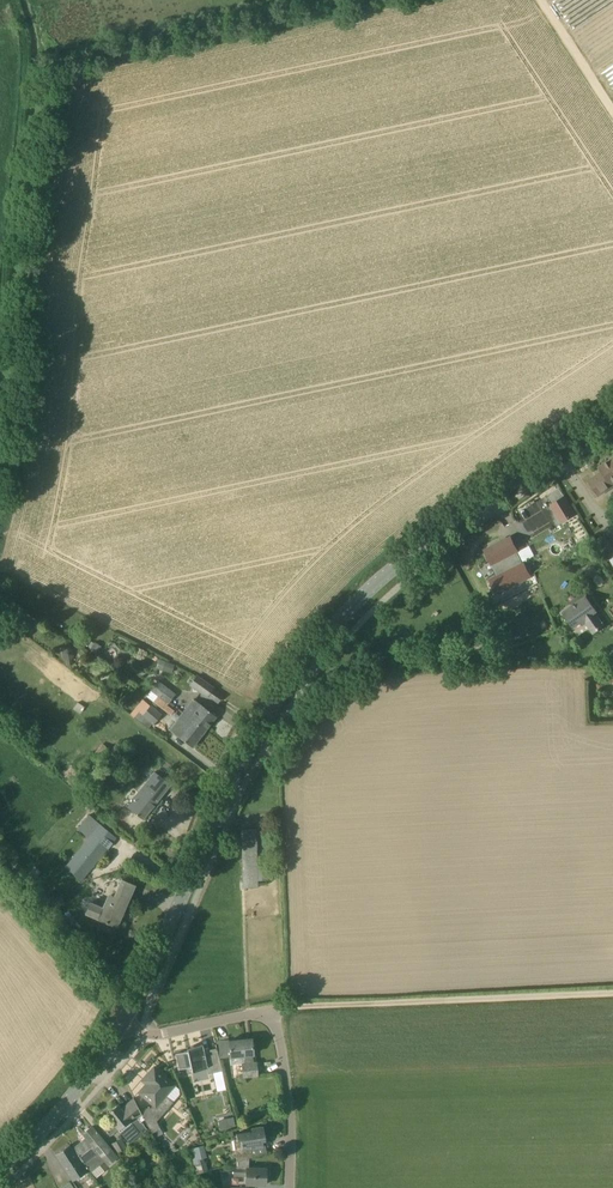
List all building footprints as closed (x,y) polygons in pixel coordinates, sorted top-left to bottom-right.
[(598,468),(602,474),(596,478),(605,490),(612,485),(612,458),(598,468)] [(559,488),(548,494),(553,503),(564,497),(559,488)] [(553,503),(550,505),(561,523),(576,514),(565,496),(564,497),(553,503)] [(523,561),(522,562),(517,552),(518,551),(510,537),(493,545),(501,560),(511,555),(516,565),(500,573),(502,577),(490,583),(496,594),(508,588),(530,576),(523,561)] [(612,555),(612,546),(608,541),(600,548),(609,558),(612,555)] [(593,612),(595,611),(586,596),(564,612),(573,626),(584,618),(594,632),(603,627),(593,612)] [(103,646),(95,642),(90,650),(99,654),(103,646)] [(66,659),(67,666),(73,665),(72,659),(74,655),(74,651),(67,647),(62,652),(63,658),(66,659)] [(168,661),(166,669),(165,671),(171,673),(173,668),(175,664),(168,661)] [(196,676),(190,683),(207,695),(212,688),(196,676)] [(152,690),(158,695),(168,702),(175,693),(159,680),(152,690)] [(175,710),(174,710),(177,706),(172,703),(170,706),(167,704),(168,702),(158,695),(153,701),(172,715),(175,710)] [(207,729),(217,716),(195,698),(184,712),(191,716),(207,729)] [(143,699),(136,707),(139,710),(134,717),(148,728),(153,722),(154,723),(161,715),(143,699)] [(73,709),(80,714),(85,706),(78,701),(73,709)] [(191,716),(184,712),(171,728),(193,746),(207,729),(191,716)] [(114,751),(103,743),(92,757),(103,766),(114,751)] [(143,818),(172,783),(156,770),(129,805),(143,818)] [(117,836),(90,815),(79,829),(88,837),(65,867),(82,880),(95,864),(117,836)] [(134,885),(121,879),(115,895),(109,893),(104,906),(90,901),(85,913),(114,924),(121,907),(124,909),(134,885)] [(252,1038),(228,1041),(231,1065),(242,1064),(243,1077),(258,1075),(256,1062),(254,1062),(252,1038)] [(217,1049),(204,1051),(203,1047),(175,1053),(179,1069),(191,1067),(192,1071),(207,1068),(208,1074),(223,1071),(217,1049)] [(173,1102),(165,1095),(174,1085),(154,1067),(147,1075),(152,1078),(140,1092),(154,1104),(150,1108),(149,1106),(140,1111),(134,1098),(133,1098),(133,1099),(141,1115),(142,1114),(152,1134),(161,1129),(157,1121),(173,1102)] [(141,1115),(133,1099),(121,1108),(118,1104),(106,1114),(112,1122),(105,1128),(110,1135),(118,1129),(130,1143),(141,1135),(147,1129),(138,1118),(141,1115)] [(260,1110),(249,1112),(250,1119),(261,1117),(260,1110)] [(234,1117),(218,1120),(220,1129),(236,1126),(234,1117)] [(117,1158),(91,1126),(83,1133),(86,1137),(73,1147),(90,1172),(104,1161),(108,1166),(117,1158)] [(265,1140),(263,1126),(251,1128),(252,1130),(237,1133),(238,1138),(234,1139),(237,1161),(249,1157),(253,1156),(252,1147),(263,1145),(262,1140),(265,1140)] [(121,1138),(111,1143),(117,1153),(126,1147),(121,1138)] [(85,1171),(70,1144),(55,1154),(72,1179),(85,1171)] [(204,1146),(190,1149),(194,1165),(202,1163),(201,1158),(207,1157),(204,1146)] [(249,1157),(237,1161),(238,1167),(235,1167),(234,1175),(247,1175),(247,1184),(265,1184),(266,1168),(249,1168),(249,1157)]
